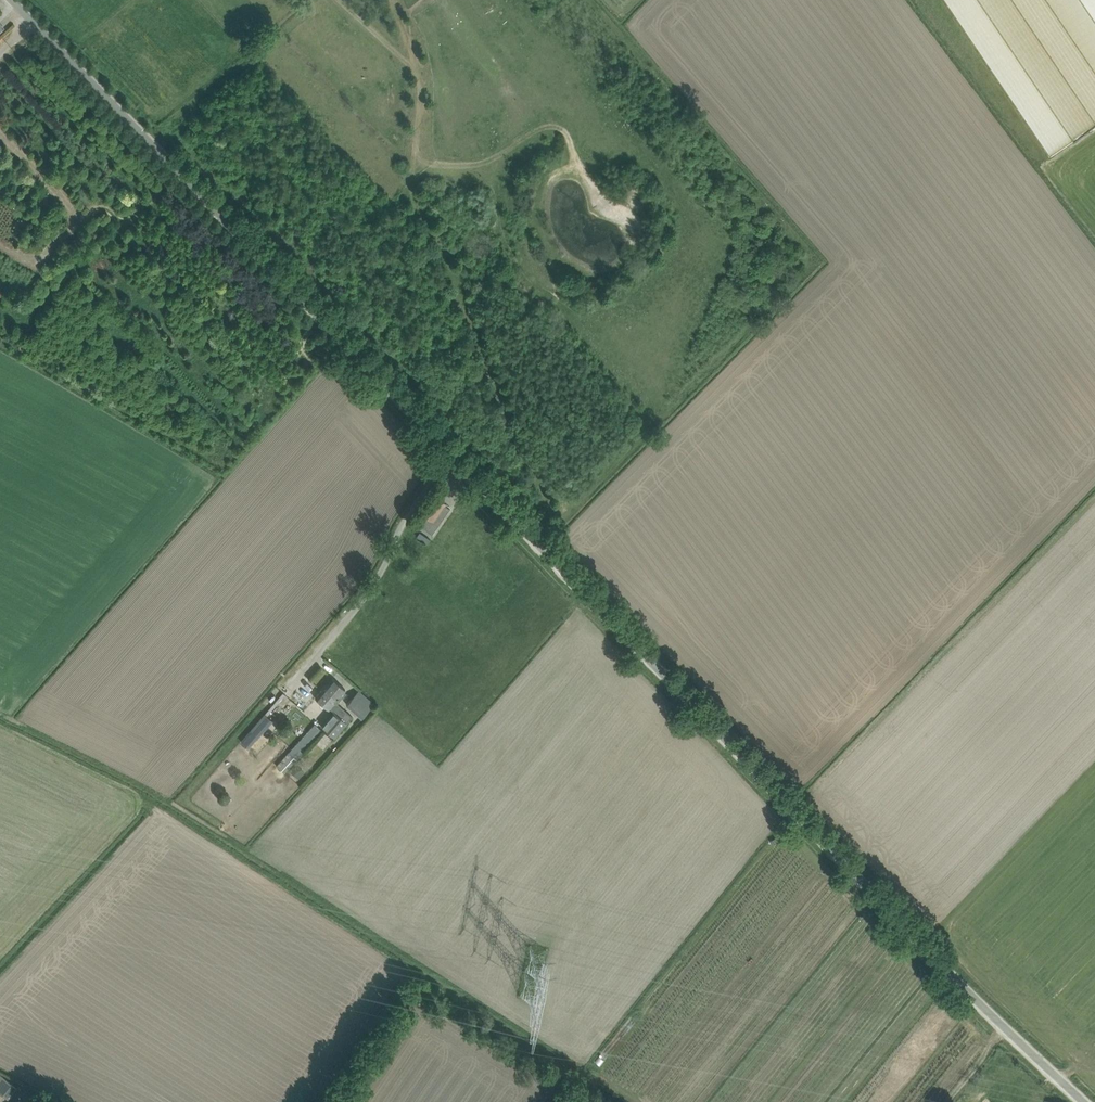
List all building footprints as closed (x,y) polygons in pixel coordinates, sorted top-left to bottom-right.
[(654,201),(628,183),(623,189),(649,207),(654,201)] [(446,504),(433,495),(415,522),(433,534),(451,509),(445,505),(446,504)] [(417,536),(427,542),(430,538),(420,532),(417,536)] [(333,678),(322,690),(335,701),(338,698),(339,700),(345,693),(344,691),(346,689),(333,678)] [(346,711),(335,701),(322,690),(315,698),(320,702),(320,703),(321,704),(321,703),(329,709),(330,707),(337,714),(324,729),(334,738),(353,716),(346,710),(346,711)] [(346,704),(362,717),(371,707),(356,693),(346,704)] [(264,714),(244,738),(252,745),(273,721),(267,716),(264,714)] [(277,767),(282,771),(285,773),(297,758),(294,756),(319,727),(315,724),(277,767)] [(293,766),(289,771),(298,779),(303,774),(293,766)] [(17,1087),(1,1074),(0,1075),(0,1091),(8,1098),(13,1091),(17,1087)]
